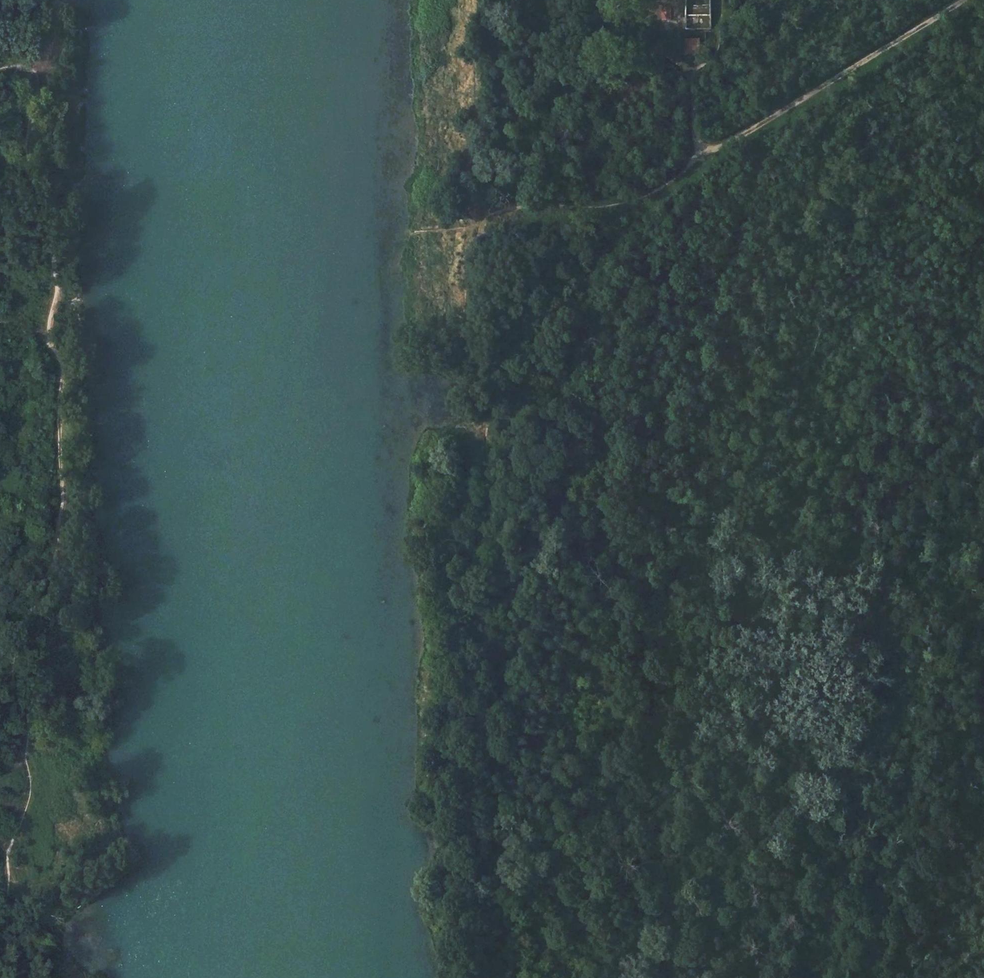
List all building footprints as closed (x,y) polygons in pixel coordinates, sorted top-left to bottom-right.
[(686,15),(711,15),(711,0),(686,0),(686,15)] [(671,20),(671,7),(662,7),(662,20),(671,20)] [(711,15),(686,15),(686,29),(711,28),(711,15)] [(705,52),(706,51),(706,50),(706,48),(704,46),(703,46),(699,46),(699,40),(686,40),(686,54),(703,53),(705,52)]
